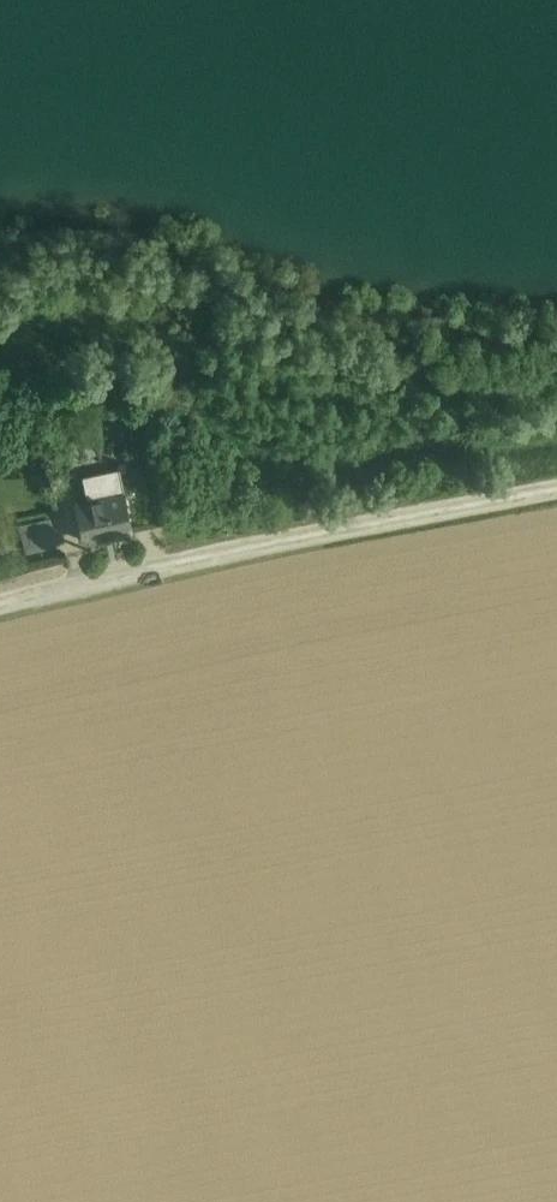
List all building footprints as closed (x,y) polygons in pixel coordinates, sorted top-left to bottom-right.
[(135,530),(118,466),(82,476),(99,540),(135,530)] [(51,516),(23,523),(31,555),(59,548),(51,516)]
